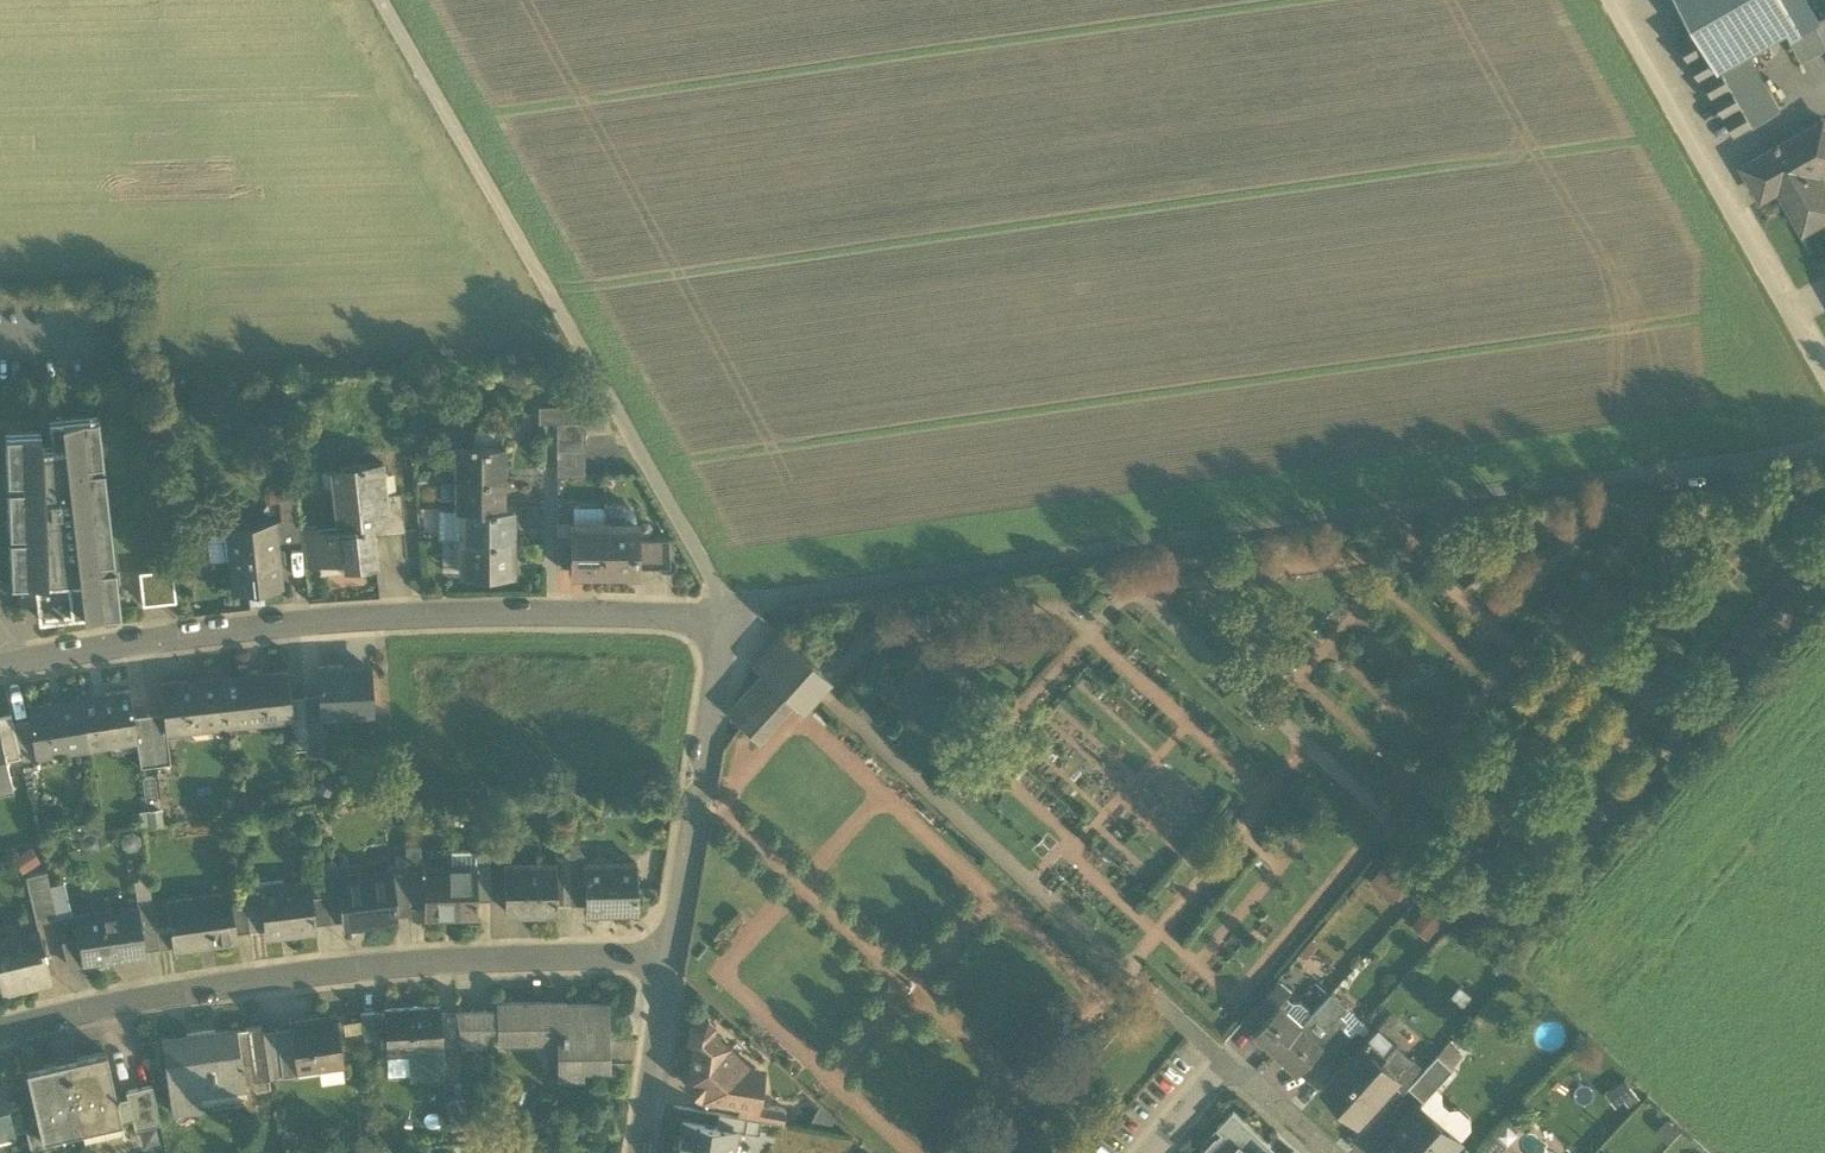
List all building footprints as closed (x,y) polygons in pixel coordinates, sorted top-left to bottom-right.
[(1790,36),(1805,28),(1788,0),(1680,0),(1696,29),(1717,66),(1718,66),(1748,50),(1786,28),(1790,36)] [(1805,28),(1805,29),(1815,23),(1817,23),(1815,19),(1820,16),(1811,0),(1788,0),(1805,28)] [(1820,16),(1815,19),(1817,23),(1824,37),(1824,13),(1820,16)] [(1824,46),(1824,40),(1815,23),(1805,29),(1791,37),(1803,59),(1824,46)] [(1736,132),(1752,124),(1718,66),(1717,66),(1696,29),(1679,38),(1702,76),(1704,75),(1736,132)] [(1757,67),(1748,50),(1718,66),(1752,124),(1780,107),(1764,80),(1758,84),(1750,71),(1757,67)] [(1804,232),(1824,220),(1824,192),(1815,176),(1824,170),(1824,118),(1783,142),(1780,138),(1774,141),(1776,146),(1739,166),(1752,190),(1773,178),(1804,232)] [(1815,176),(1824,192),(1824,170),(1815,176)] [(538,421),(556,421),(576,421),(576,404),(538,405),(538,421)] [(34,579),(38,618),(71,614),(119,609),(97,413),(48,418),(51,443),(42,445),(40,430),(5,431),(11,580),(34,579)] [(556,421),(556,435),(585,434),(585,421),(576,421),(556,421)] [(470,425),(470,426),(471,441),(501,441),(501,424),(470,425)] [(452,442),(471,441),(470,426),(452,426),(452,442)] [(556,435),(556,448),(585,448),(585,434),(556,435)] [(503,441),(501,441),(471,441),(452,442),(452,475),(503,475),(503,441)] [(556,448),(556,461),(585,461),(585,448),(556,448)] [(351,552),(352,564),(375,561),(372,532),(371,522),(387,521),(384,491),(380,460),(339,465),(344,515),(336,516),(337,526),(317,528),(320,555),(351,552)] [(585,474),(585,461),(556,461),(556,474),(585,474)] [(331,465),(336,516),(344,515),(339,465),(331,465)] [(503,506),(503,475),(452,475),(453,507),(461,507),(503,506)] [(278,540),(301,538),(299,525),(295,489),(276,491),(279,517),(275,517),(278,540)] [(384,491),(387,521),(402,519),(399,489),(384,491)] [(603,498),(603,519),(634,519),(634,514),(633,509),(630,505),(623,502),(622,498),(603,498)] [(511,506),(503,506),(461,507),(461,538),(511,538),(511,506)] [(225,523),(231,585),(282,580),(278,540),(275,517),(225,523)] [(371,522),(372,532),(403,529),(402,519),(387,521),(371,522)] [(570,570),(603,570),(603,519),(569,519),(569,534),(570,564),(570,570)] [(635,519),(634,519),(603,519),(603,570),(636,570),(636,565),(636,535),(635,519)] [(316,523),(299,525),(301,538),(303,557),(320,555),(317,528),(316,523)] [(556,565),(570,564),(569,534),(556,534),(556,565)] [(636,565),(651,565),(650,535),(636,535),(636,565)] [(668,535),(650,535),(651,565),(669,565),(668,535)] [(511,571),(511,538),(461,538),(461,540),(461,569),(461,571),(511,571)] [(443,569),(461,569),(461,540),(443,540),(443,569)] [(139,570),(143,603),(176,600),(172,566),(139,570)] [(751,664),(756,668),(784,637),(779,632),(751,664)] [(756,668),(761,673),(791,699),(801,707),(809,698),(812,700),(822,689),(820,687),(828,677),(784,637),(756,668)] [(343,702),(344,713),(373,711),(370,666),(343,668),(343,663),(318,665),(320,693),(320,703),(343,702)] [(261,675),(224,679),(227,712),(265,708),(266,718),(291,715),(289,695),(287,667),(261,670),(261,675)] [(764,729),(791,699),(761,673),(726,711),(740,724),(741,723),(749,715),(764,729)] [(190,716),(227,712),(224,679),(186,683),(185,678),(160,681),(163,710),(166,731),(191,728),(190,716)] [(105,697),(79,702),(86,746),(114,741),(112,731),(135,727),(133,714),(128,688),(104,692),(105,697)] [(320,693),(305,694),(309,746),(323,745),(320,703),(320,693)] [(294,748),(309,746),(305,694),(289,695),(291,715),(294,748)] [(57,750),(86,746),(79,702),(52,706),(51,700),(27,704),(29,718),(33,743),(55,739),(57,750)] [(163,710),(148,712),(155,764),(169,762),(166,731),(163,710)] [(140,766),(155,764),(148,712),(133,714),(135,727),(140,766)] [(0,716),(0,733),(6,758),(20,755),(13,720),(10,713),(0,716)] [(756,738),(764,729),(749,715),(741,723),(756,738)] [(20,755),(23,767),(37,765),(33,743),(29,718),(13,720),(20,755)] [(10,778),(6,758),(0,733),(0,780),(10,778)] [(10,778),(0,780),(0,790),(13,787),(10,778)] [(570,883),(569,855),(569,846),(555,846),(557,875),(557,884),(557,902),(570,901),(570,883)] [(450,849),(451,864),(453,864),(453,876),(475,875),(474,848),(450,849)] [(475,897),(476,897),(490,897),(488,848),(474,848),(475,875),(475,897)] [(585,854),(569,855),(570,883),(584,883),(584,862),(585,862),(585,854)] [(406,866),(410,906),(424,905),(423,865),(423,859),(406,860),(406,866)] [(611,907),(611,912),(637,911),(635,873),(614,873),(613,861),(585,862),(584,862),(584,883),(585,901),(585,908),(611,907)] [(532,908),(532,913),(557,913),(557,902),(557,884),(557,875),(533,875),(533,862),(503,862),(504,909),(532,908)] [(1386,862),(1374,875),(1398,896),(1410,883),(1386,862)] [(475,897),(475,875),(453,876),(453,864),(451,864),(423,865),(424,905),(424,911),(451,910),(451,915),(476,914),(476,897),(475,897)] [(410,912),(410,906),(406,866),(387,868),(389,881),(391,880),(395,914),(410,912)] [(24,875),(35,921),(57,916),(49,883),(46,869),(24,875)] [(370,917),(371,922),(396,919),(395,914),(391,880),(389,881),(368,883),(367,871),(338,875),(339,887),(343,918),(344,921),(370,917)] [(63,879),(49,883),(57,916),(71,913),(63,879)] [(291,927),(292,931),(315,928),(314,922),(310,891),(290,893),(288,882),(260,885),(265,927),(265,930),(291,927)] [(570,901),(585,901),(584,883),(570,883),(570,901)] [(243,885),(245,901),(249,929),(265,927),(260,885),(260,884),(243,885)] [(339,887),(325,889),(329,920),(343,918),(339,887)] [(314,922),(329,920),(325,889),(310,891),(314,922)] [(173,944),(174,948),(200,944),(199,939),(235,934),(234,931),(231,903),(194,908),(193,895),(167,899),(173,944)] [(145,948),(158,946),(152,901),(151,898),(137,900),(140,916),(141,916),(145,948)] [(158,946),(173,944),(167,899),(152,901),(158,946)] [(140,916),(137,900),(114,904),(114,910),(116,919),(140,916)] [(1413,919),(1430,934),(1447,915),(1430,900),(1413,919)] [(234,931),(249,929),(245,901),(231,903),(234,931)] [(78,936),(82,961),(108,957),(107,953),(145,948),(141,916),(140,916),(116,919),(103,921),(102,912),(101,909),(75,913),(78,936)] [(116,919),(114,910),(102,912),(103,921),(116,919)] [(31,979),(32,983),(49,979),(42,951),(46,950),(45,945),(41,946),(37,929),(0,938),(0,967),(0,987),(31,979)] [(82,961),(78,936),(61,938),(67,963),(82,961)] [(1275,984),(1255,1006),(1266,1016),(1280,1000),(1287,994),(1275,984)] [(1342,1042),(1352,1031),(1341,1021),(1346,1016),(1341,1011),(1347,1004),(1332,989),(1309,1013),(1303,1021),(1277,1049),(1299,1069),(1311,1055),(1325,1040),(1324,1040),(1331,1033),(1342,1042)] [(1294,1000),(1287,994),(1280,1000),(1288,1007),(1294,1000)] [(565,1037),(566,1063),(608,1063),(607,1001),(550,1002),(550,999),(498,1000),(498,1007),(499,1026),(499,1038),(532,1038),(532,1032),(563,1031),(563,1037),(565,1037)] [(1294,1000),(1288,1007),(1303,1021),(1309,1013),(1309,1006),(1300,999),(1294,999),(1294,1000)] [(1277,1049),(1303,1021),(1288,1007),(1280,1000),(1266,1016),(1255,1028),(1254,1029),(1277,1049)] [(384,1007),(387,1049),(407,1048),(409,1069),(442,1067),(441,1046),(440,1046),(438,1004),(384,1007)] [(1362,1017),(1347,1004),(1341,1011),(1346,1016),(1341,1021),(1352,1031),(1362,1020),(1362,1017)] [(1255,1028),(1266,1016),(1255,1006),(1244,1019),(1255,1028)] [(455,1008),(460,1042),(487,1042),(487,1026),(486,1007),(455,1008)] [(487,1026),(499,1026),(498,1007),(486,1007),(487,1026)] [(288,1017),(289,1019),(336,1012),(336,1010),(288,1017)] [(374,1010),(359,1012),(363,1041),(378,1039),(374,1010)] [(289,1024),(295,1064),(343,1057),(336,1012),(289,1019),(289,1024)] [(741,1100),(751,1101),(751,1100),(752,1096),(758,1092),(761,1078),(756,1071),(756,1067),(739,1064),(723,1049),(724,1043),(709,1030),(710,1024),(705,1019),(698,1018),(692,1021),(689,1037),(694,1042),(688,1081),(700,1093),(741,1100)] [(1352,1031),(1342,1042),(1331,1033),(1324,1040),(1325,1040),(1311,1055),(1322,1064),(1342,1043),(1353,1053),(1364,1040),(1365,1041),(1374,1031),(1362,1020),(1352,1031)] [(270,1084),(268,1074),(261,1028),(261,1023),(246,1025),(255,1086),(270,1084)] [(289,1024),(261,1028),(268,1074),(296,1069),(295,1064),(289,1024)] [(244,1079),(255,1086),(246,1025),(236,1027),(244,1079)] [(161,1038),(171,1108),(201,1104),(198,1085),(244,1079),(236,1027),(161,1038)] [(1399,1072),(1398,1072),(1382,1057),(1365,1041),(1364,1040),(1353,1053),(1324,1084),(1359,1116),(1393,1079),(1399,1072)] [(1397,1041),(1382,1057),(1398,1072),(1413,1056),(1397,1041)] [(407,1048),(387,1049),(387,1070),(409,1069),(407,1048)] [(105,1049),(66,1058),(80,1121),(84,1137),(123,1128),(105,1049)] [(1438,1052),(1424,1066),(1409,1083),(1424,1098),(1437,1084),(1453,1066),(1438,1052)] [(1404,1089),(1409,1083),(1424,1066),(1413,1056),(1398,1072),(1399,1072),(1393,1079),(1404,1089)] [(295,1064),(296,1069),(343,1062),(343,1057),(295,1064)] [(42,1129),(80,1121),(66,1058),(25,1067),(36,1112),(40,1130),(42,1129)] [(9,1120),(0,1081),(0,1123),(9,1120)] [(125,1087),(133,1125),(159,1120),(151,1081),(125,1087)] [(1424,1098),(1421,1102),(1460,1137),(1472,1124),(1471,1114),(1460,1104),(1449,1104),(1443,1100),(1443,1089),(1437,1084),(1424,1098)] [(760,1117),(781,1120),(784,1105),(751,1100),(751,1101),(741,1100),(739,1114),(760,1117)] [(1460,1137),(1421,1102),(1419,1101),(1396,1128),(1399,1131),(1380,1152),(1446,1152),(1460,1137)] [(1234,1107),(1217,1125),(1222,1129),(1218,1134),(1216,1133),(1204,1145),(1197,1152),(1283,1152),(1234,1107)] [(718,1110),(716,1124),(735,1127),(758,1131),(760,1117),(739,1114),(718,1110)] [(22,1115),(30,1150),(46,1146),(42,1129),(40,1130),(36,1112),(22,1115)] [(716,1124),(682,1119),(677,1147),(714,1152),(730,1152),(735,1127),(716,1124)] [(12,1130),(9,1120),(0,1123),(0,1133),(12,1130)] [(1200,1142),(1204,1145),(1216,1133),(1218,1134),(1222,1129),(1217,1125),(1200,1142)] [(1507,1142),(1496,1131),(1475,1152),(1497,1152),(1507,1142)]
